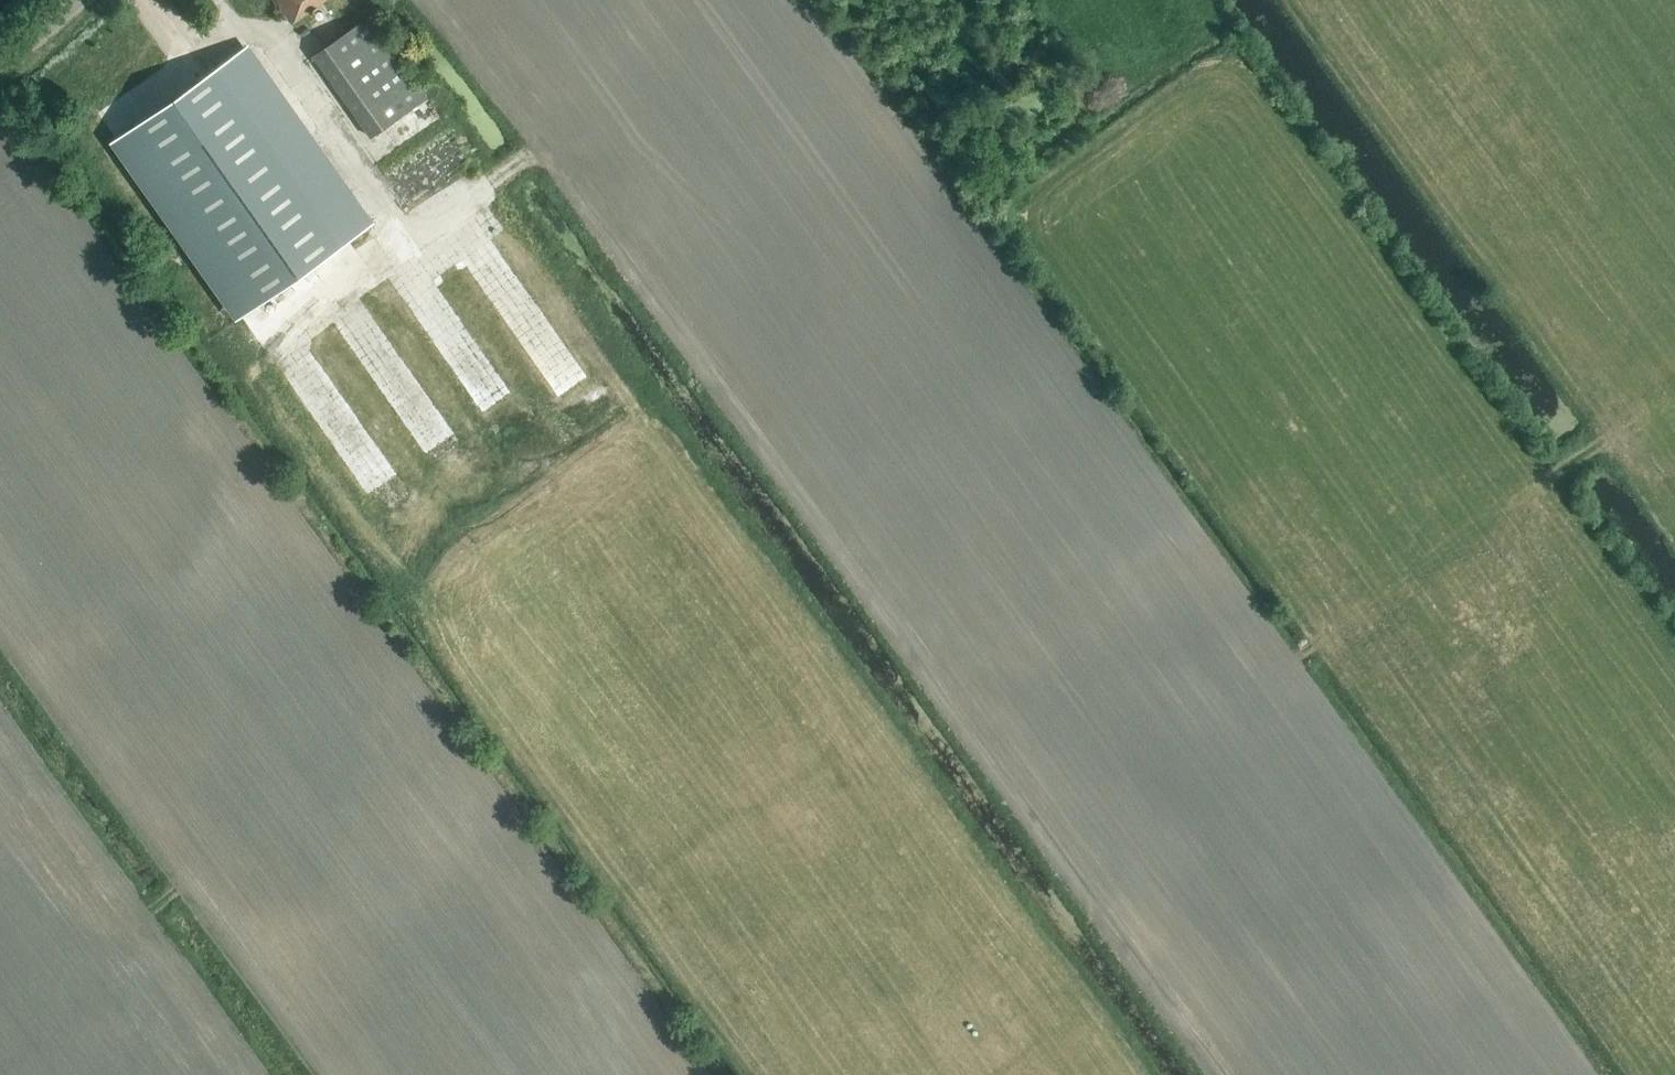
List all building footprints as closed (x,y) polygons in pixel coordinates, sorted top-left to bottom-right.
[(291,24),(325,0),(273,0),(291,24)] [(372,138),(430,98),(372,15),(314,56),(372,138)] [(243,49),(115,139),(240,316),(241,315),(368,225),(243,49)] [(486,405),(489,414),(521,404),(517,390),(510,393),(496,376),(491,360),(447,310),(434,321),(438,334),(450,348),(455,361),(476,385),(480,397),(486,405)]
